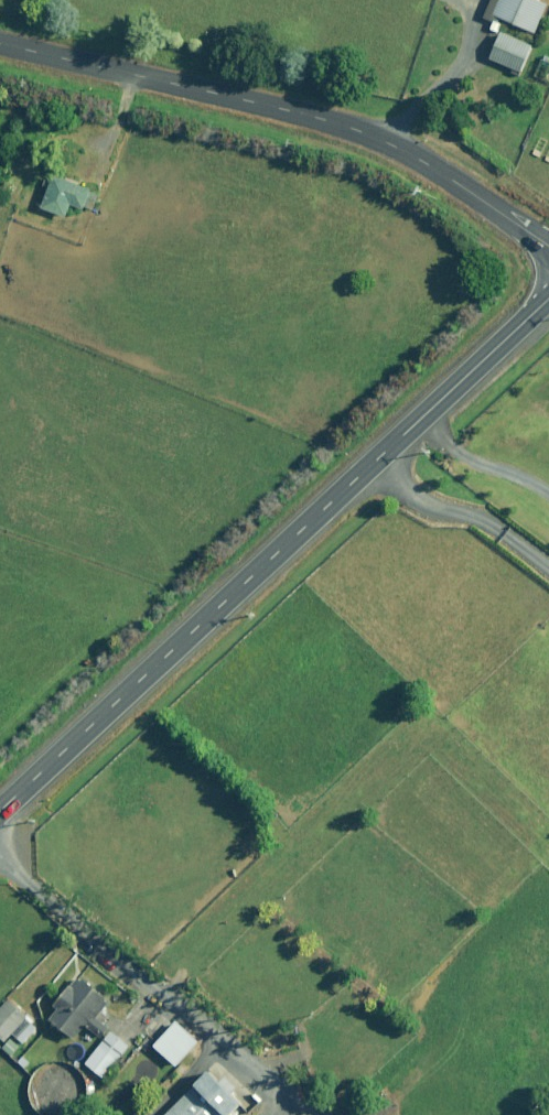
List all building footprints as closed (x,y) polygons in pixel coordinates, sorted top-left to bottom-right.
[(535,33),(548,4),(539,0),(501,0),(497,8),(494,14),(489,26),(503,32),(491,59),(523,72),(534,46),(511,36),(516,24),(535,33)] [(94,190),(56,175),(43,207),(65,216),(69,205),(85,212),(94,190)] [(111,1002),(82,976),(57,1003),(61,1006),(51,1018),(75,1040),(92,1020),(94,1022),(111,1002)] [(11,1001),(0,1012),(0,1036),(6,1042),(14,1033),(24,1043),(39,1028),(11,1001)] [(199,1042),(179,1023),(158,1046),(178,1065),(199,1042)] [(130,1046),(113,1032),(87,1063),(104,1078),(130,1046)] [(64,1063),(59,1063),(54,1064),(49,1066),(45,1069),(41,1072),(38,1076),(36,1081),(34,1086),(34,1091),(34,1096),(35,1101),(37,1105),(40,1110),(43,1113),(45,1114),(81,1114),(84,1112),(87,1108),(90,1103),(91,1098),(92,1093),(92,1088),(91,1083),(89,1079),(86,1074),(83,1071),(79,1067),(74,1065),(69,1064),(64,1063)] [(210,1071),(167,1114),(231,1114),(243,1103),(210,1071)]
